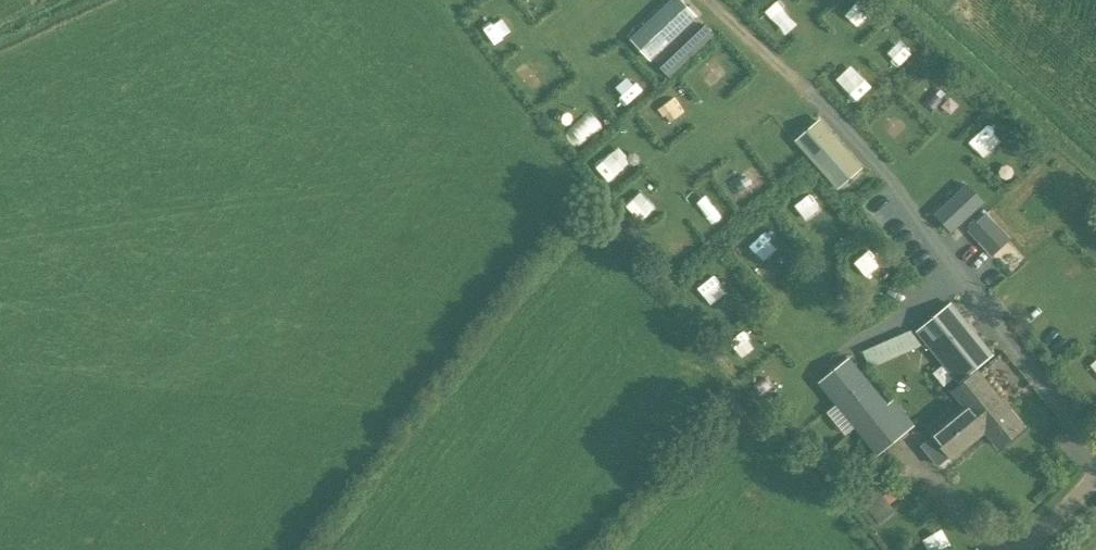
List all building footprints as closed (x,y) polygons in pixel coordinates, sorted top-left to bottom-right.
[(681,0),(670,0),(630,39),(651,61),(697,17),(681,0)] [(795,141),(838,188),(863,166),(820,118),(795,141)] [(946,235),(971,212),(957,195),(931,218),(946,235)] [(1010,239),(986,212),(968,229),(992,255),(1010,239)] [(992,353),(951,303),(918,328),(959,379),(992,353)] [(915,328),(865,348),(872,364),(922,345),(915,328)] [(820,383),(833,399),(878,455),(914,425),(895,403),(890,407),(850,358),(820,383)] [(1024,428),(978,372),(959,388),(971,402),(932,434),(952,458),(985,431),(999,448),(1024,428)] [(900,466),(888,451),(880,457),(877,454),(857,470),(865,480),(869,476),(873,481),(881,475),(884,478),(900,466)]
